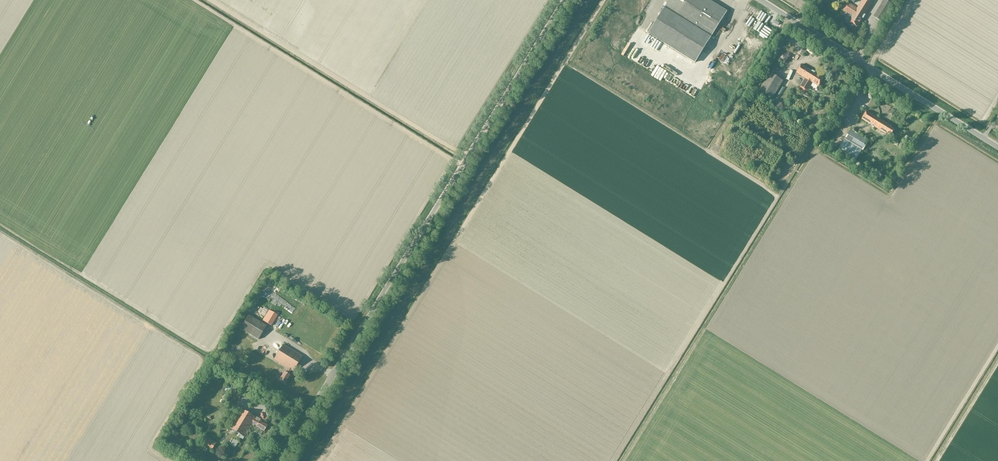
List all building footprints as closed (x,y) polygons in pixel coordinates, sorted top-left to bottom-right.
[(707,0),(669,0),(648,34),(695,63),(726,12),(707,0)] [(848,14),(844,20),(849,23),(849,22),(851,24),(850,26),(850,27),(852,28),(854,28),(855,26),(857,27),(872,3),(867,0),(862,0),(857,9),(847,3),(843,10),(848,14)] [(884,0),(883,0),(873,17),(882,23),(893,6),(884,0)] [(645,6),(641,12),(645,15),(649,9),(645,6)] [(784,64),(789,57),(781,53),(777,60),(784,64)] [(801,65),(796,73),(805,79),(799,88),(807,93),(811,86),(816,89),(818,86),(818,87),(823,78),(801,65)] [(771,99),(774,94),(783,81),(770,73),(758,91),(771,99)] [(861,119),(864,121),(886,134),(886,133),(891,136),(892,134),(894,130),(888,126),(889,125),(867,111),(861,119)] [(862,151),(869,141),(850,130),(837,152),(855,162),(862,151)] [(271,326),(278,316),(269,310),(262,321),(271,326)] [(258,340),(266,327),(248,315),(240,329),(258,340)] [(302,356),(283,345),(274,360),(287,368),(285,373),(284,372),(279,380),(285,383),(290,376),(289,375),(291,371),(293,372),(302,356)] [(229,408),(236,397),(231,393),(224,404),(229,408)] [(264,432),(267,426),(259,421),(259,422),(254,419),(255,418),(240,409),(229,428),(244,437),(252,423),(256,426),(256,427),(264,432)] [(210,452),(216,443),(205,437),(200,446),(210,452)]
